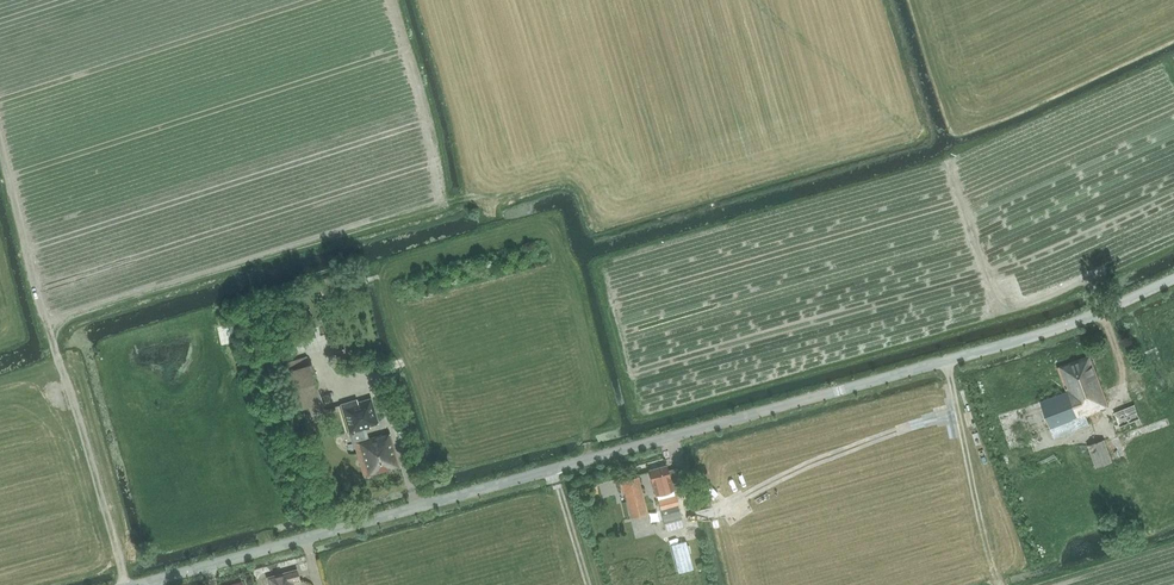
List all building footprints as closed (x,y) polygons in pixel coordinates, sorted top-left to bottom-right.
[(1067,392),(1041,402),(1054,439),(1090,425),(1086,415),(1109,406),(1090,355),(1057,368),(1067,392)] [(300,411),(323,403),(317,382),(319,381),(312,363),(309,364),(307,356),(285,364),(288,372),(287,372),(300,411)] [(364,478),(401,467),(391,434),(366,440),(364,431),(372,428),(371,426),(380,424),(371,398),(359,402),(358,399),(341,404),(350,435),(353,444),(354,444),(364,478)] [(1114,413),(1122,433),(1143,424),(1135,403),(1114,413)] [(1105,439),(1087,445),(1096,469),(1113,463),(1105,439)] [(1059,465),(1055,452),(1037,458),(1041,471),(1059,465)] [(667,532),(683,527),(685,526),(680,510),(679,506),(680,506),(678,494),(676,495),(674,490),(683,487),(678,469),(676,469),(675,468),(669,470),(668,465),(648,471),(656,496),(657,495),(659,500),(658,500),(662,515),(667,532)] [(631,518),(649,514),(639,477),(622,481),(631,518)] [(686,540),(671,544),(679,573),(694,569),(686,540)] [(270,584),(295,584),(295,583),(301,581),(298,569),(268,578),(270,584)]
